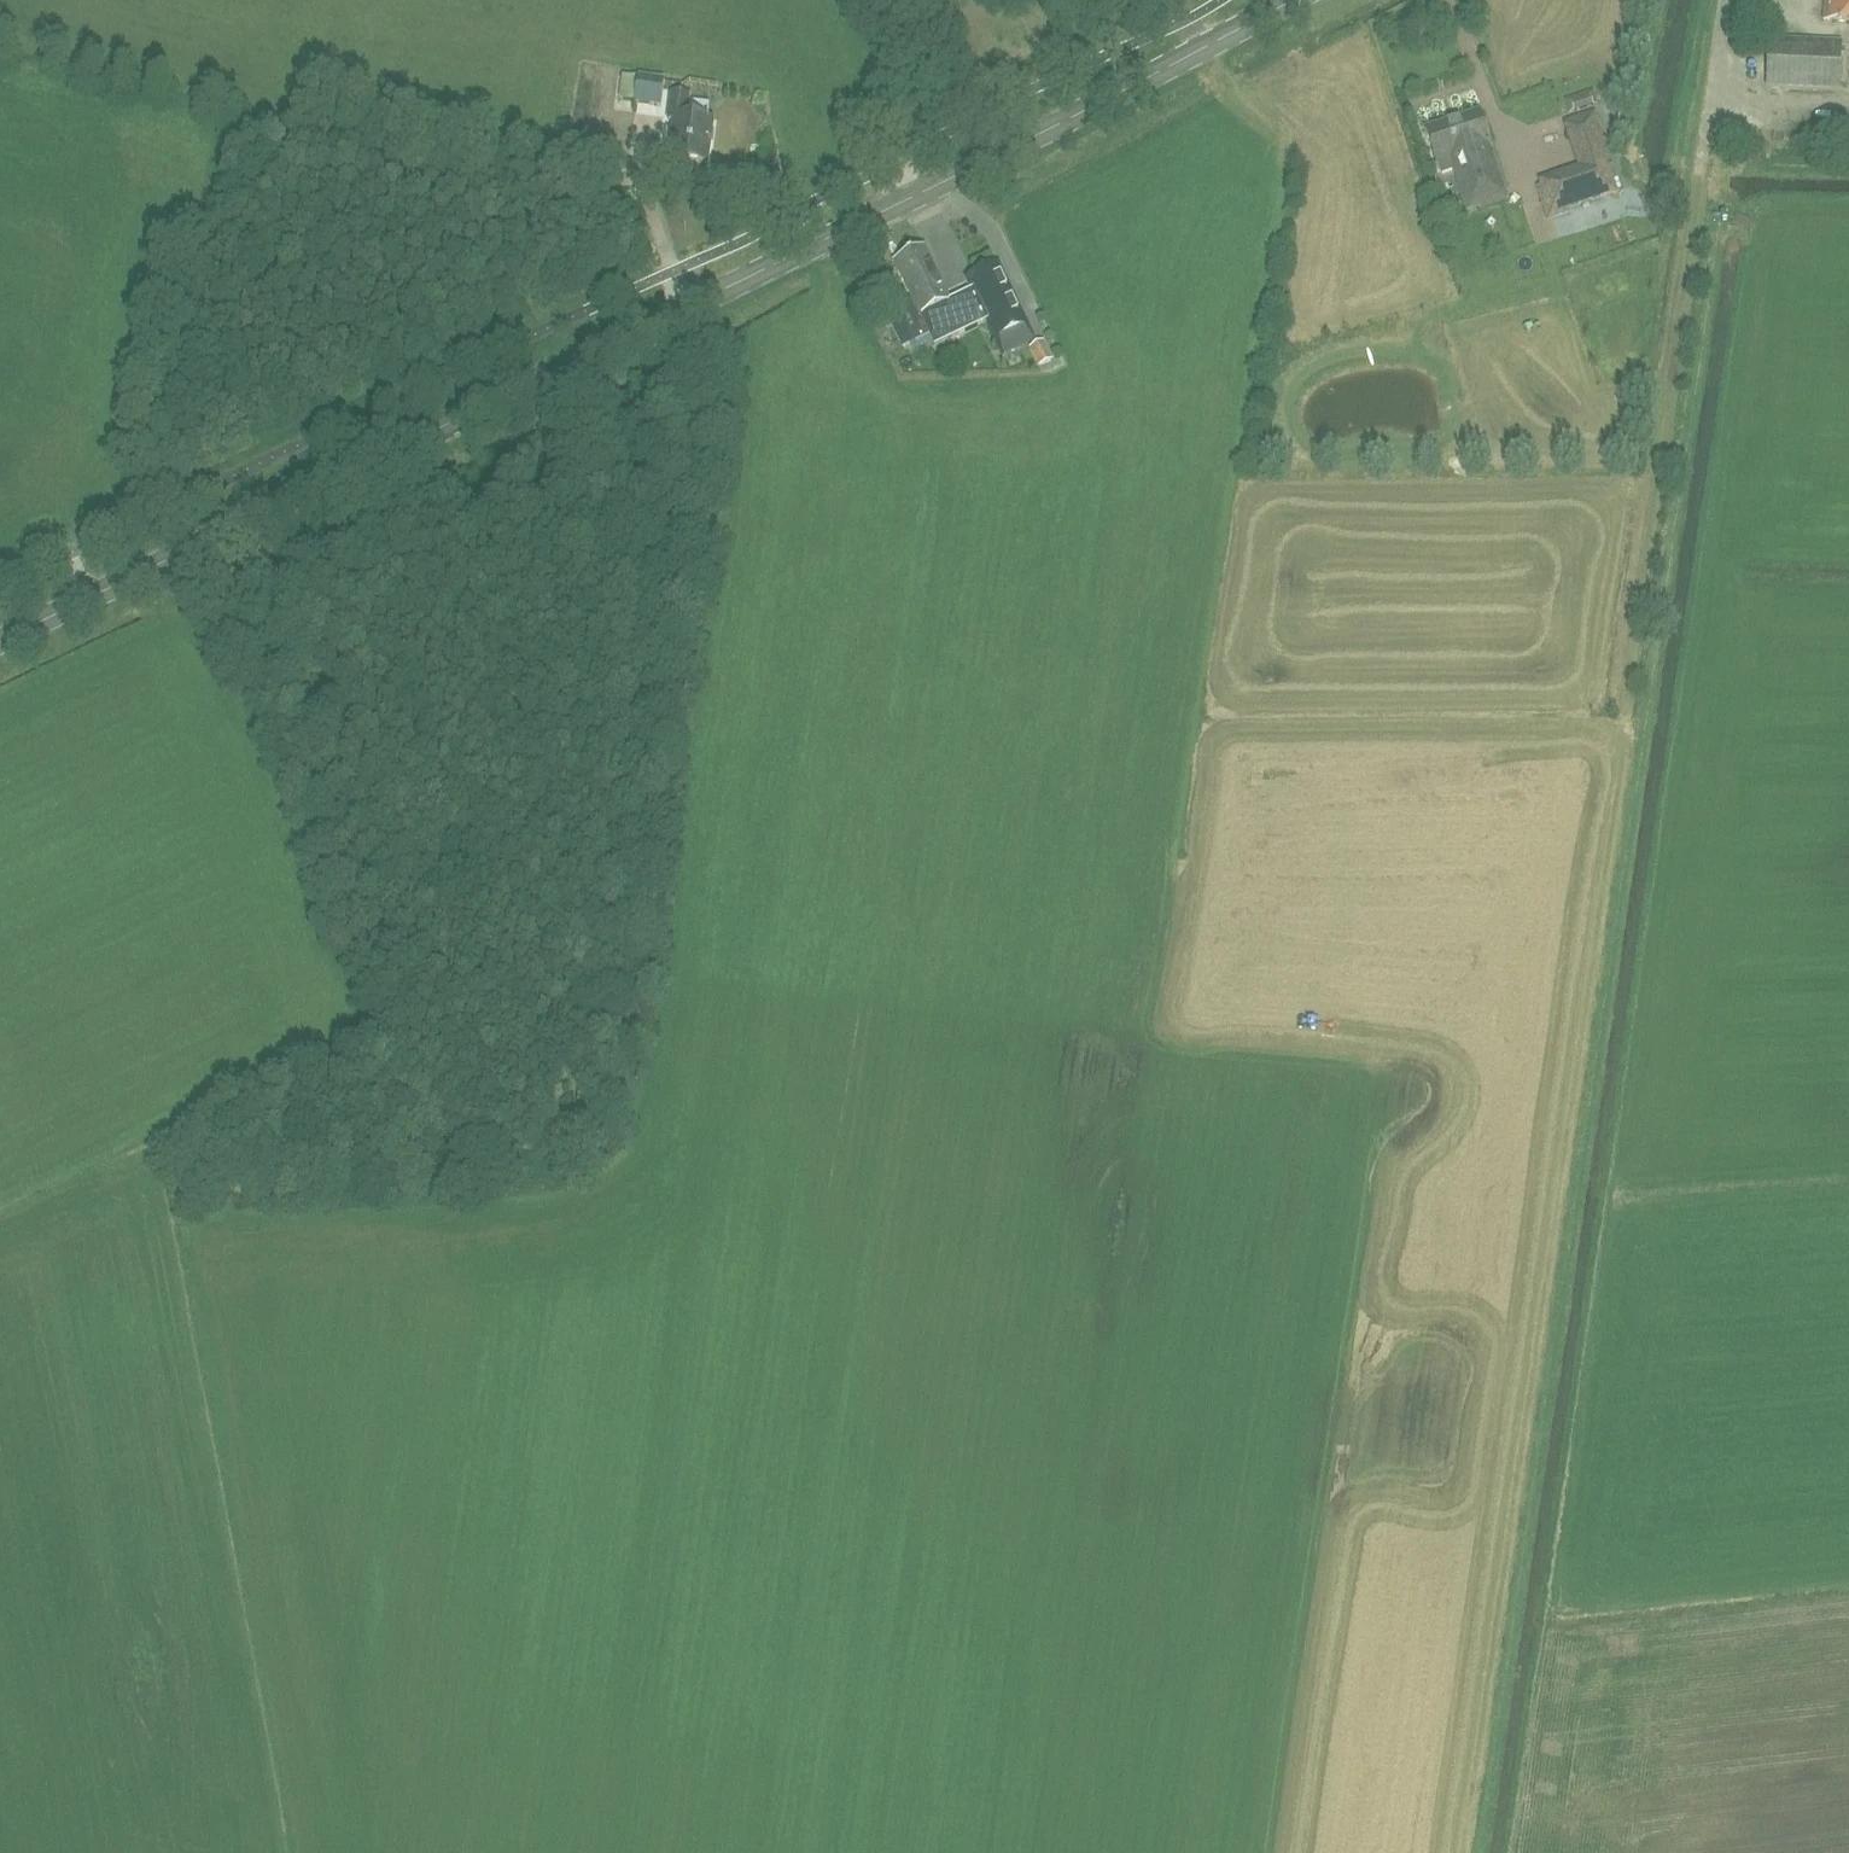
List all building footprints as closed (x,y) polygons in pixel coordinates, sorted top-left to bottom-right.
[(1823,21),(1848,23),(1848,0),(1825,0),(1823,21)] [(1839,90),(1841,43),(1768,40),(1766,87),(1839,90)] [(639,77),(625,75),(621,75),(618,99),(622,99),(635,101),(635,103),(661,107),(665,80),(639,76),(639,77)] [(707,165),(712,122),(685,119),(689,96),(672,94),(668,121),(674,122),(669,160),(707,165)] [(1570,101),(1574,111),(1593,104),(1590,94),(1570,101)] [(1621,97),(1598,101),(1603,124),(1626,120),(1621,97)] [(1467,203),(1501,191),(1487,147),(1490,146),(1479,111),(1425,129),(1436,164),(1438,163),(1440,172),(1455,167),(1467,203)] [(1613,186),(1589,112),(1566,120),(1581,166),(1540,180),(1549,207),(1613,186)] [(919,315),(950,300),(925,248),(894,262),(913,302),(919,315)] [(919,315),(913,302),(899,308),(905,322),(893,327),(901,347),(910,344),(915,354),(957,334),(969,366),(996,356),(983,322),(986,320),(995,338),(1025,324),(998,264),(967,279),(972,290),(950,300),(919,315)] [(1037,367),(1052,360),(1043,341),(1029,347),(1037,367)]
